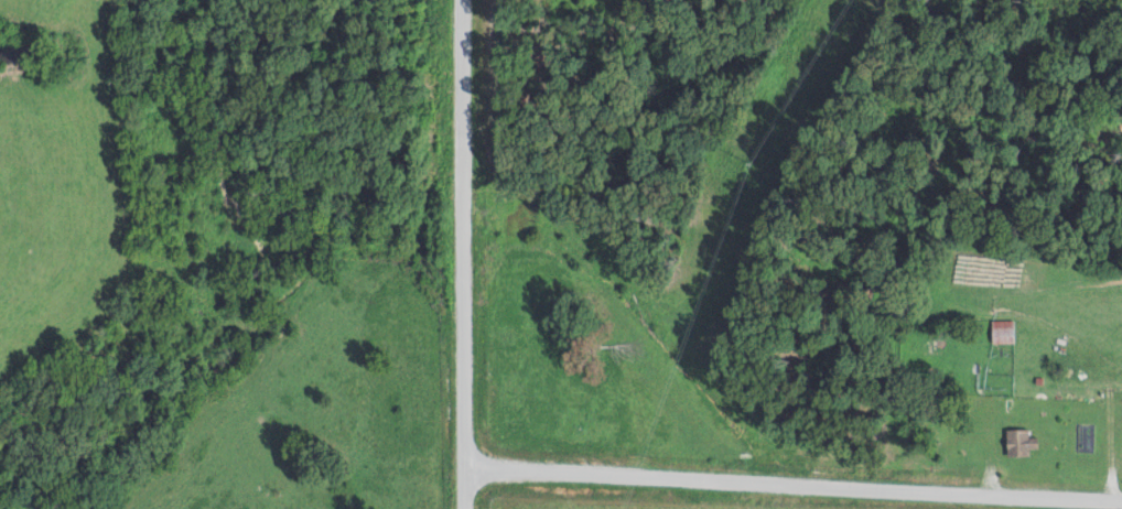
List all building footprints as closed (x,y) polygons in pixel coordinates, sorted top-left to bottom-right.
[(1004,430),(1004,456),(1027,456),(1027,449),(1036,449),(1035,437),(1027,437),(1027,430),(1004,430)]
